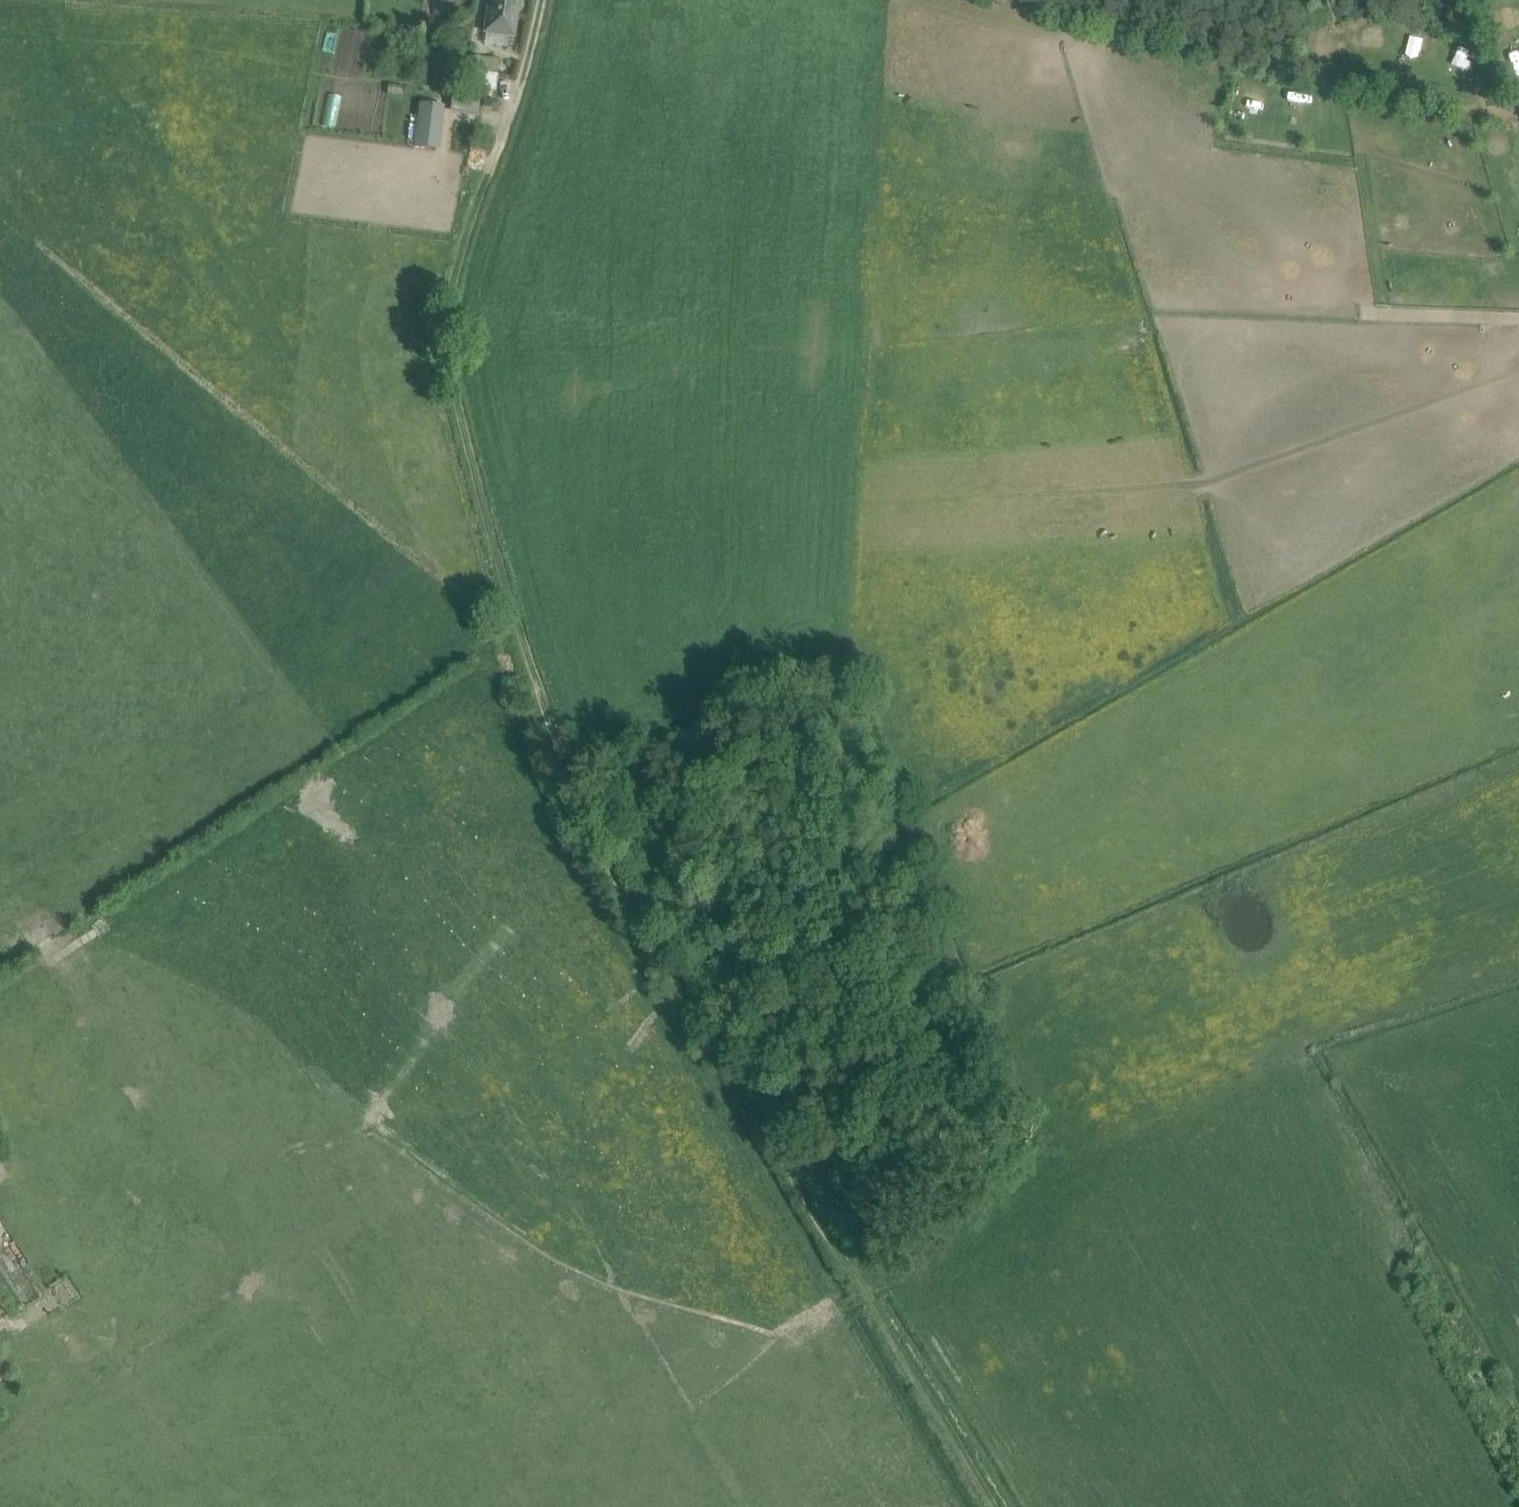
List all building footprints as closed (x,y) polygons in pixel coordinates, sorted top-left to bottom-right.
[(481,30),(509,35),(512,16),(515,17),(518,0),(486,0),(481,30)] [(1494,32),(1518,25),(1518,10),(1518,6),(1489,13),(1494,32)] [(1518,70),(1518,53),(1507,56),(1510,72),(1518,70)] [(473,87),(495,90),(498,74),(475,71),(473,87)] [(360,81),(359,95),(383,98),(384,84),(360,81)] [(451,114),(477,117),(481,90),(454,87),(451,114)] [(17,1280),(25,1297),(33,1293),(20,1266),(8,1272),(13,1282),(17,1280)]
